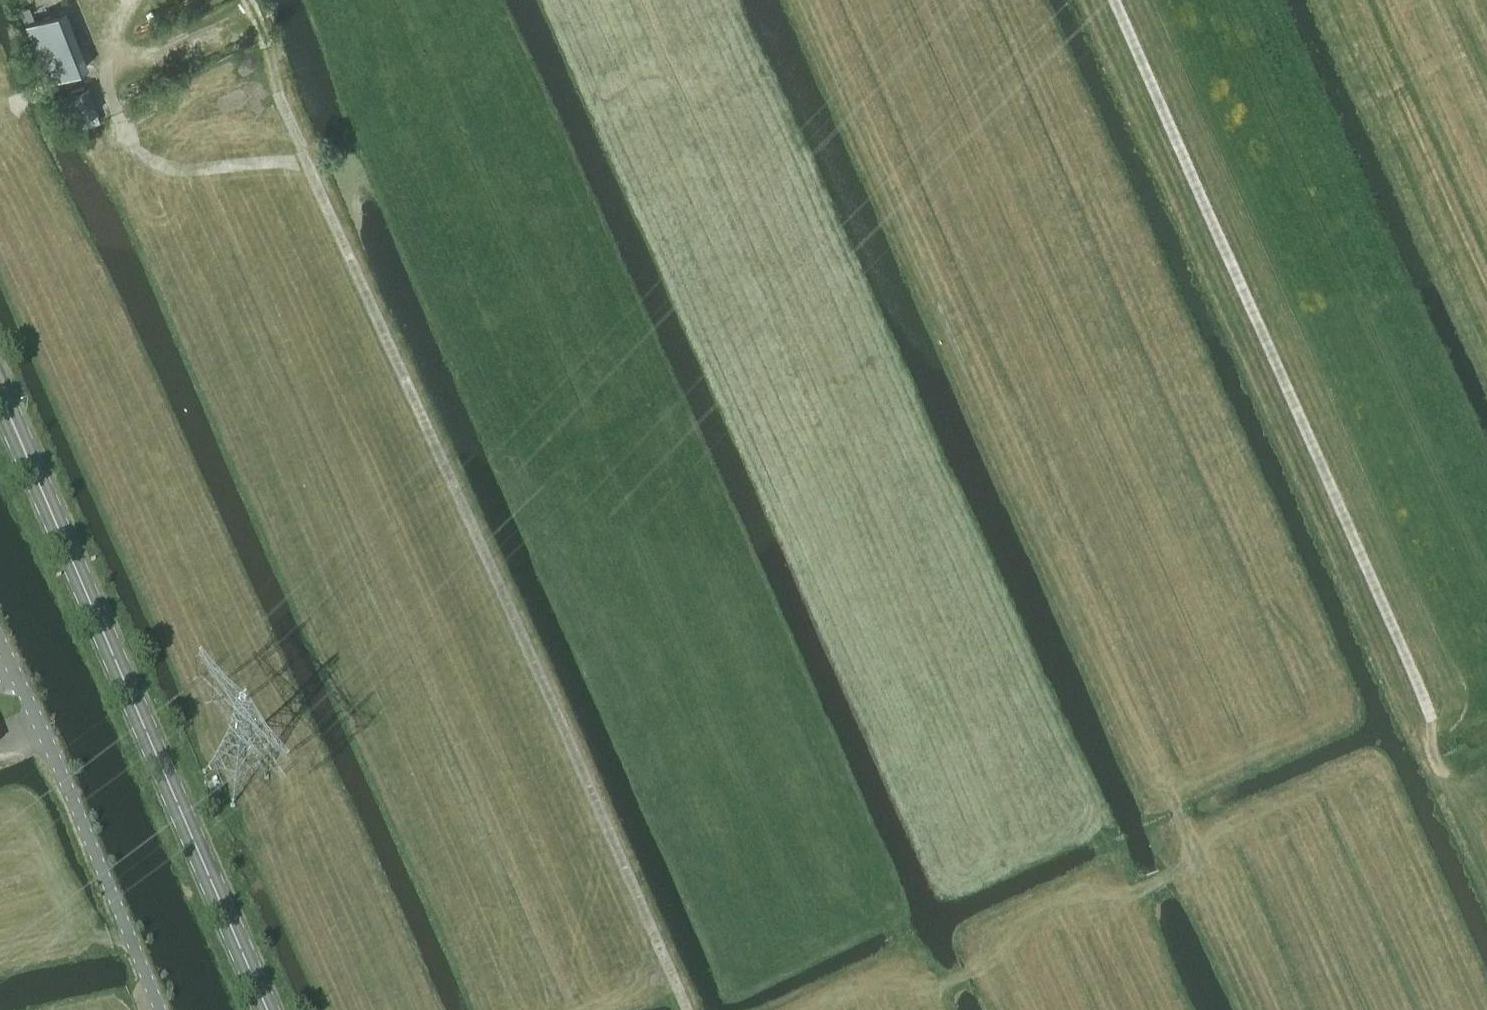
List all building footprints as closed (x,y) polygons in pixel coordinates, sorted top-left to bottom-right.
[(65,9),(25,24),(33,44),(73,28),(65,9)]
